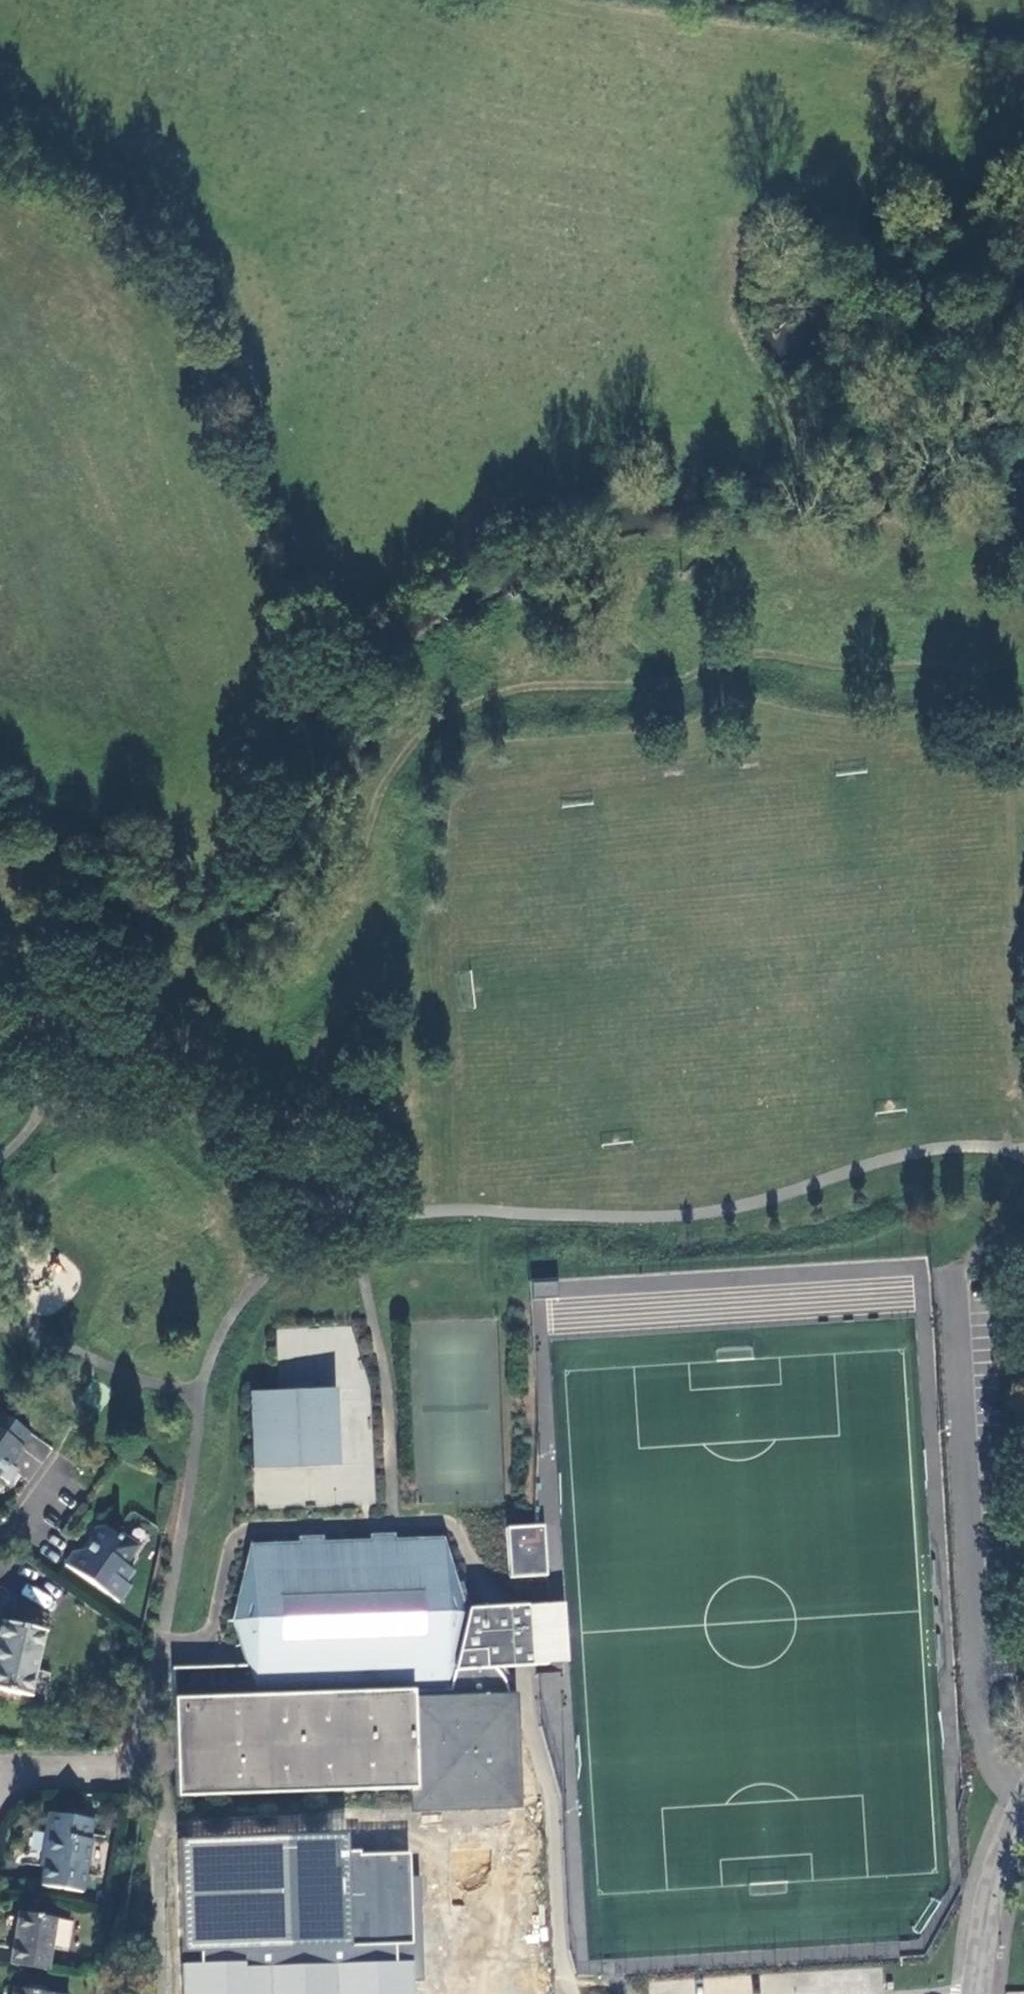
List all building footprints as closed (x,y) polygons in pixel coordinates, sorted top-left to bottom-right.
[(339,1387),(251,1392),(255,1468),(342,1464),(339,1387)] [(0,1433),(0,1477),(7,1468),(11,1471),(25,1450),(0,1433)] [(547,1524),(507,1524),(507,1576),(547,1576),(547,1524)] [(127,1568),(141,1548),(123,1535),(120,1539),(104,1529),(97,1530),(91,1539),(92,1547),(89,1552),(74,1554),(66,1567),(121,1604),(132,1589),(127,1585),(135,1573),(127,1568)] [(559,1603),(464,1606),(440,1544),(395,1546),(394,1537),(366,1538),(367,1548),(323,1550),(322,1540),(296,1541),(297,1550),(248,1552),(229,1623),(244,1666),(171,1670),(176,1796),(417,1784),(418,1799),(513,1795),(510,1701),(508,1688),(503,1678),(493,1665),(562,1662),(559,1603)] [(45,1634),(5,1624),(0,1647),(0,1692),(30,1699),(45,1634)] [(541,1672),(541,1708),(560,1708),(561,1672),(541,1672)] [(95,1816),(74,1812),(73,1818),(94,1822),(95,1816)] [(48,1829),(51,1834),(43,1888),(83,1894),(92,1842),(90,1841),(94,1822),(73,1818),(54,1815),(49,1819),(48,1829)] [(180,1839),(184,1993),(412,1993),(411,1950),(408,1855),(360,1856),(360,1851),(342,1851),(342,1835),(180,1839)] [(21,1913),(12,1965),(49,1971),(58,1919),(21,1913)]
